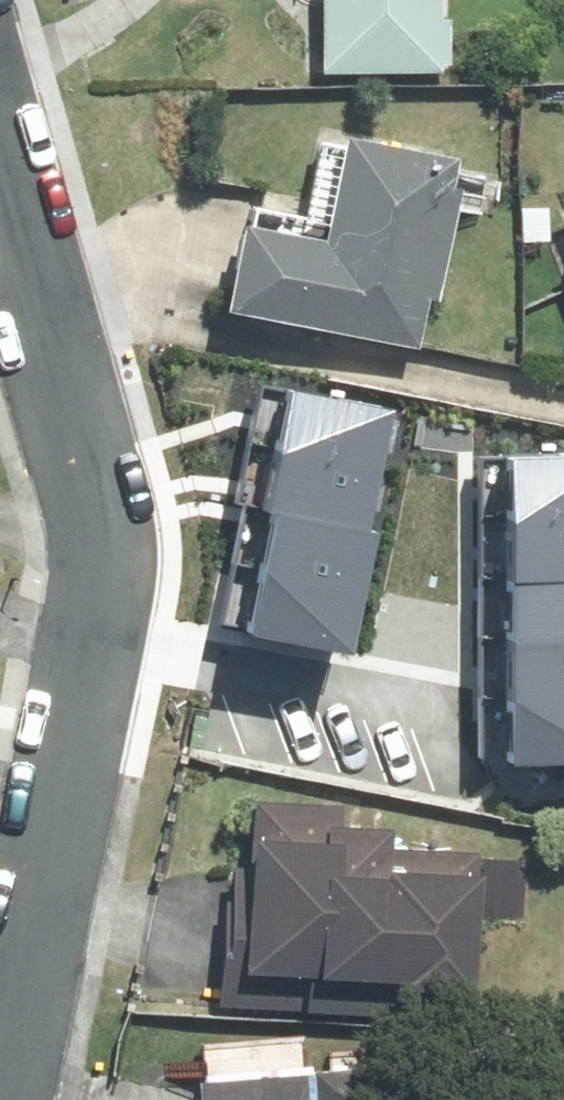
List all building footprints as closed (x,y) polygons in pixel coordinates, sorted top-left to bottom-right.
[(323,74),(421,72),(420,0),(322,0),(323,74)] [(404,340),(435,186),(334,166),(315,263),(235,247),(224,305),(404,340)] [(383,391),(275,374),(265,435),(373,452),(383,391)] [(373,452),(265,435),(255,497),(264,499),(363,515),(373,452)] [(496,441),(497,503),(563,501),(563,439),(496,441)] [(363,515),(264,499),(254,560),(362,577),(372,516),(363,515)] [(497,503),(498,568),(563,567),(563,501),(497,503)] [(362,577),(254,560),(243,622),(352,640),(362,577)] [(498,568),(499,632),(563,631),(563,567),(498,568)] [(499,632),(499,686),(563,685),(563,631),(499,632)] [(499,686),(500,752),(563,752),(563,685),(499,686)] [(327,816),(232,812),(224,1011),(468,1021),(474,870),(379,866),(379,845),(326,843),(327,816)] [(204,1084),(205,1099),(400,1099),(398,1072),(204,1084)]
